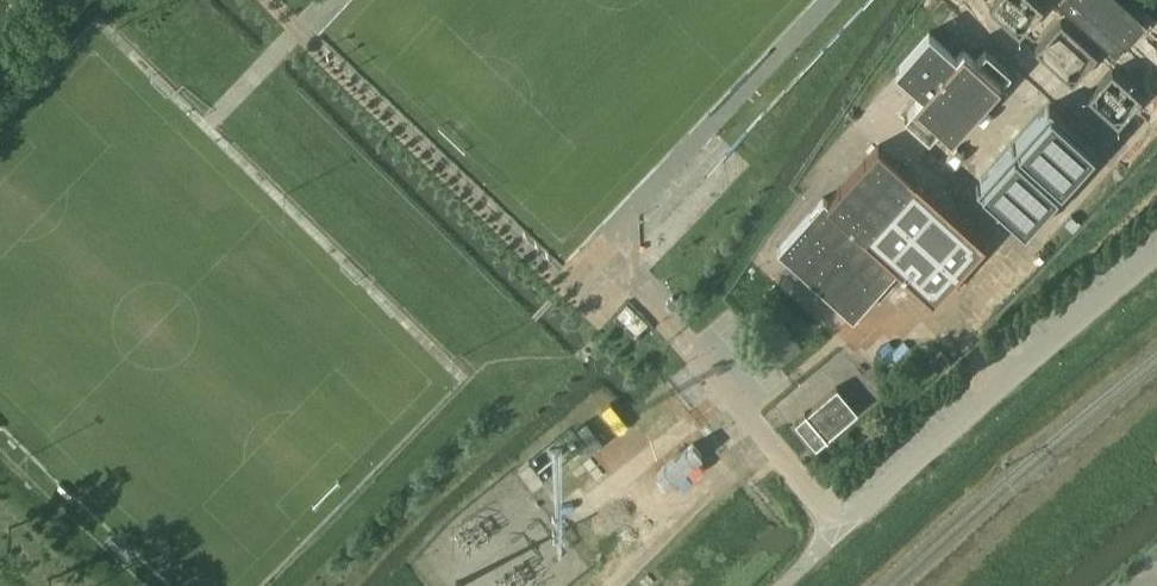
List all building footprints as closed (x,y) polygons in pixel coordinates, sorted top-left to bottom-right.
[(1035,0),(995,0),(989,7),(1018,33),(1043,7),(1035,0)] [(1146,21),(1123,0),(1060,0),(1058,2),(1115,54),(1124,45),(1125,45),(1146,21)] [(1072,82),(1098,53),(1061,20),(1034,49),(1072,82)] [(963,48),(956,56),(929,32),(895,70),(921,94),(914,101),(904,114),(929,137),(940,125),(952,136),(1001,81),(1011,69),(986,47),(975,58),(963,48)] [(1142,97),(1112,69),(1088,95),(1118,123),(1142,97)] [(976,186),(1026,231),(1100,149),(1050,104),(976,186)] [(824,196),(777,248),(853,316),(900,265),(896,261),(946,206),(878,145),(828,200),(824,196)] [(667,302),(673,309),(679,304),(673,296),(667,302)] [(782,325),(760,343),(779,365),(801,347),(782,325)] [(939,370),(950,360),(942,350),(931,360),(939,370)] [(837,386),(827,394),(794,422),(816,447),(858,411),(837,386)] [(518,468),(534,488),(545,479),(529,460),(518,468)]
